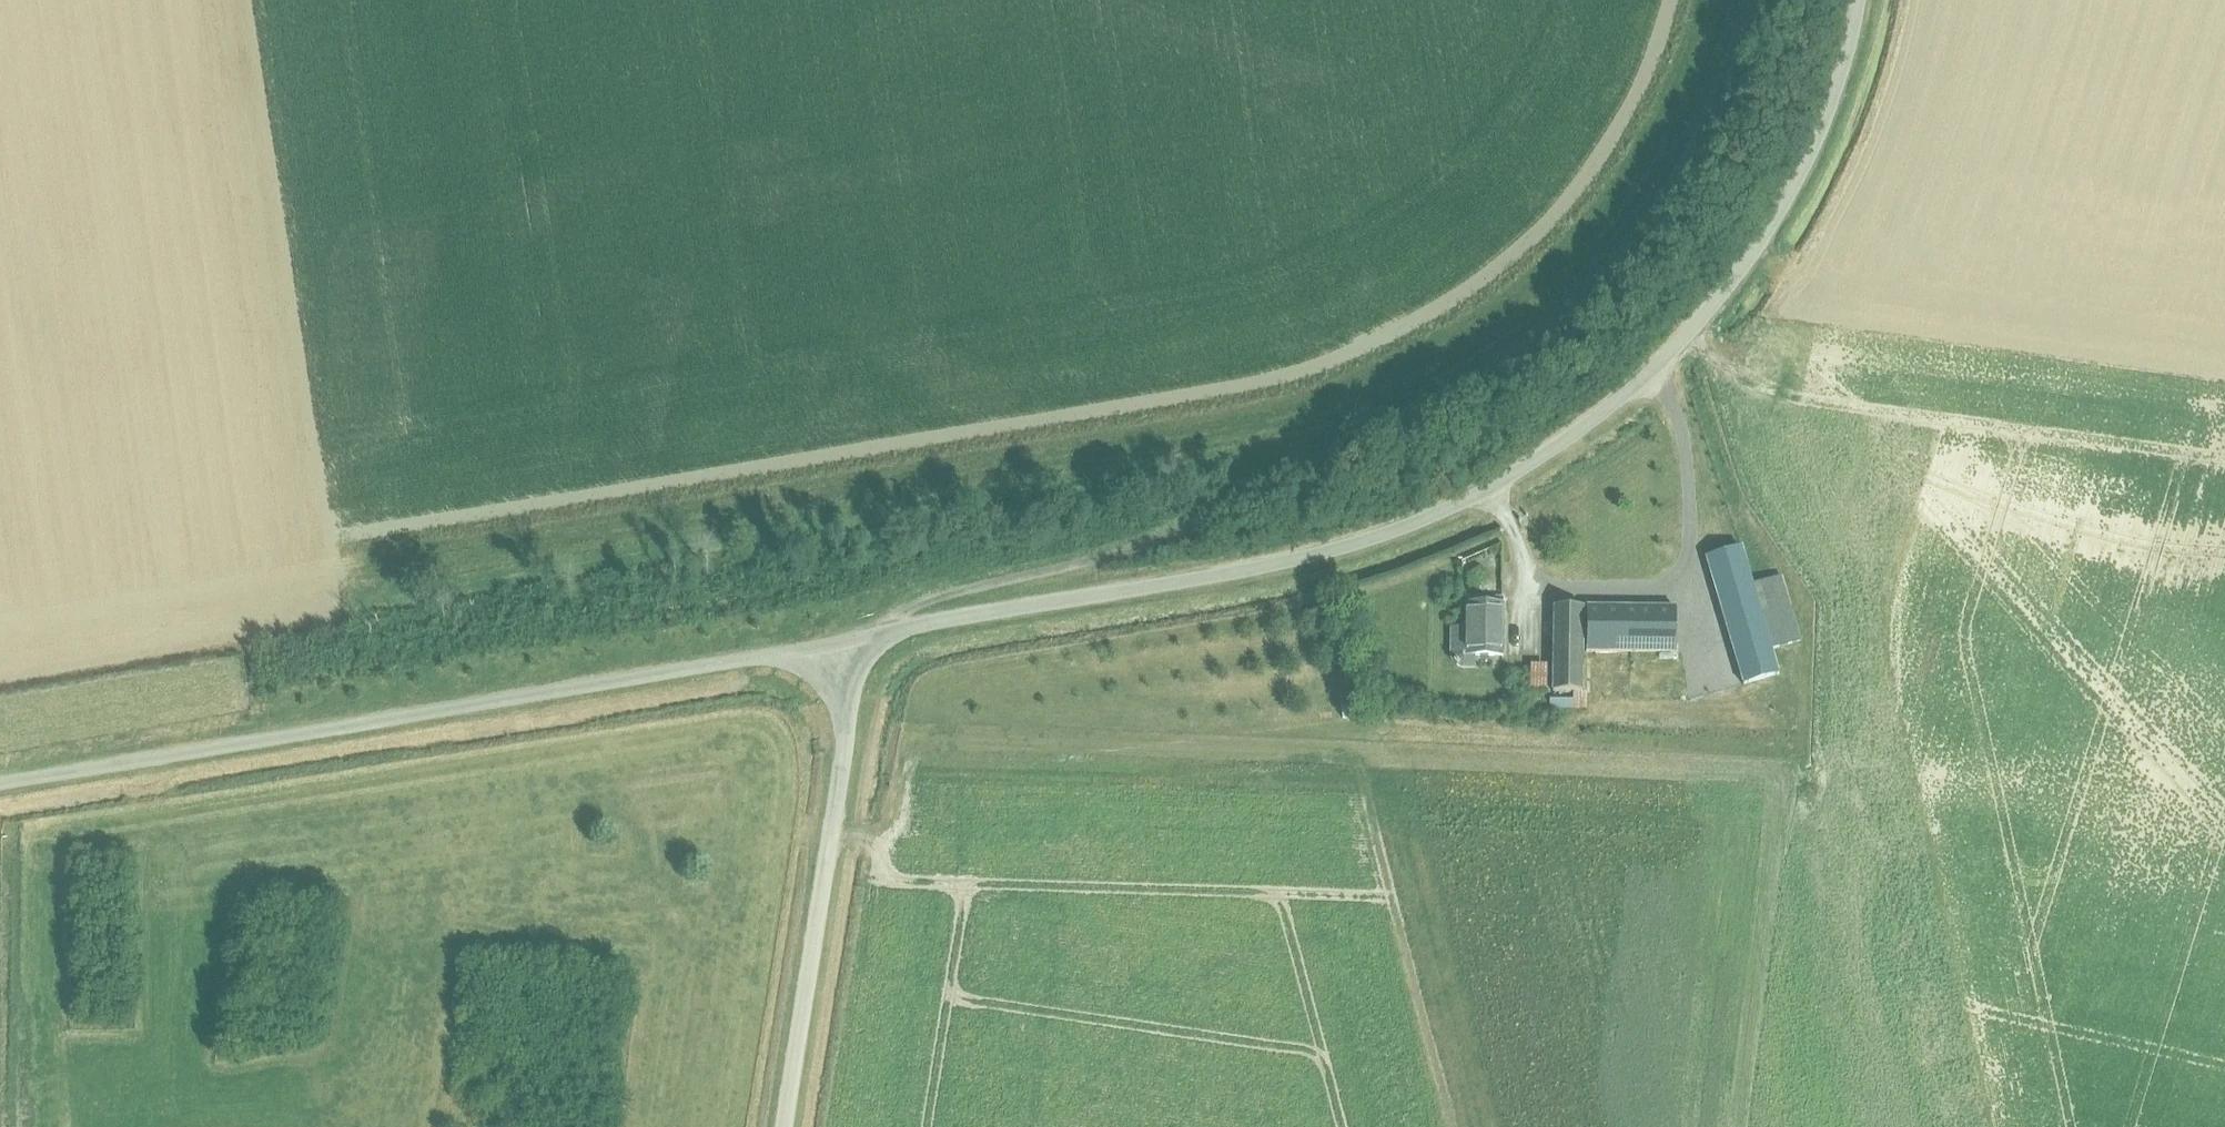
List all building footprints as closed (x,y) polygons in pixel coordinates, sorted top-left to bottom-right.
[(1770,650),(1800,641),(1780,576),(1752,585),(1740,545),(1705,556),(1744,685),(1778,675),(1770,650)] [(1465,656),(1502,657),(1503,606),(1503,599),(1484,598),(1484,605),(1466,605),(1465,656)] [(1583,693),(1584,608),(1553,607),(1553,693),(1583,693)] [(1586,607),(1586,653),(1675,654),(1675,608),(1586,607)] [(1555,696),(1554,713),(1579,715),(1580,698),(1555,696)]
